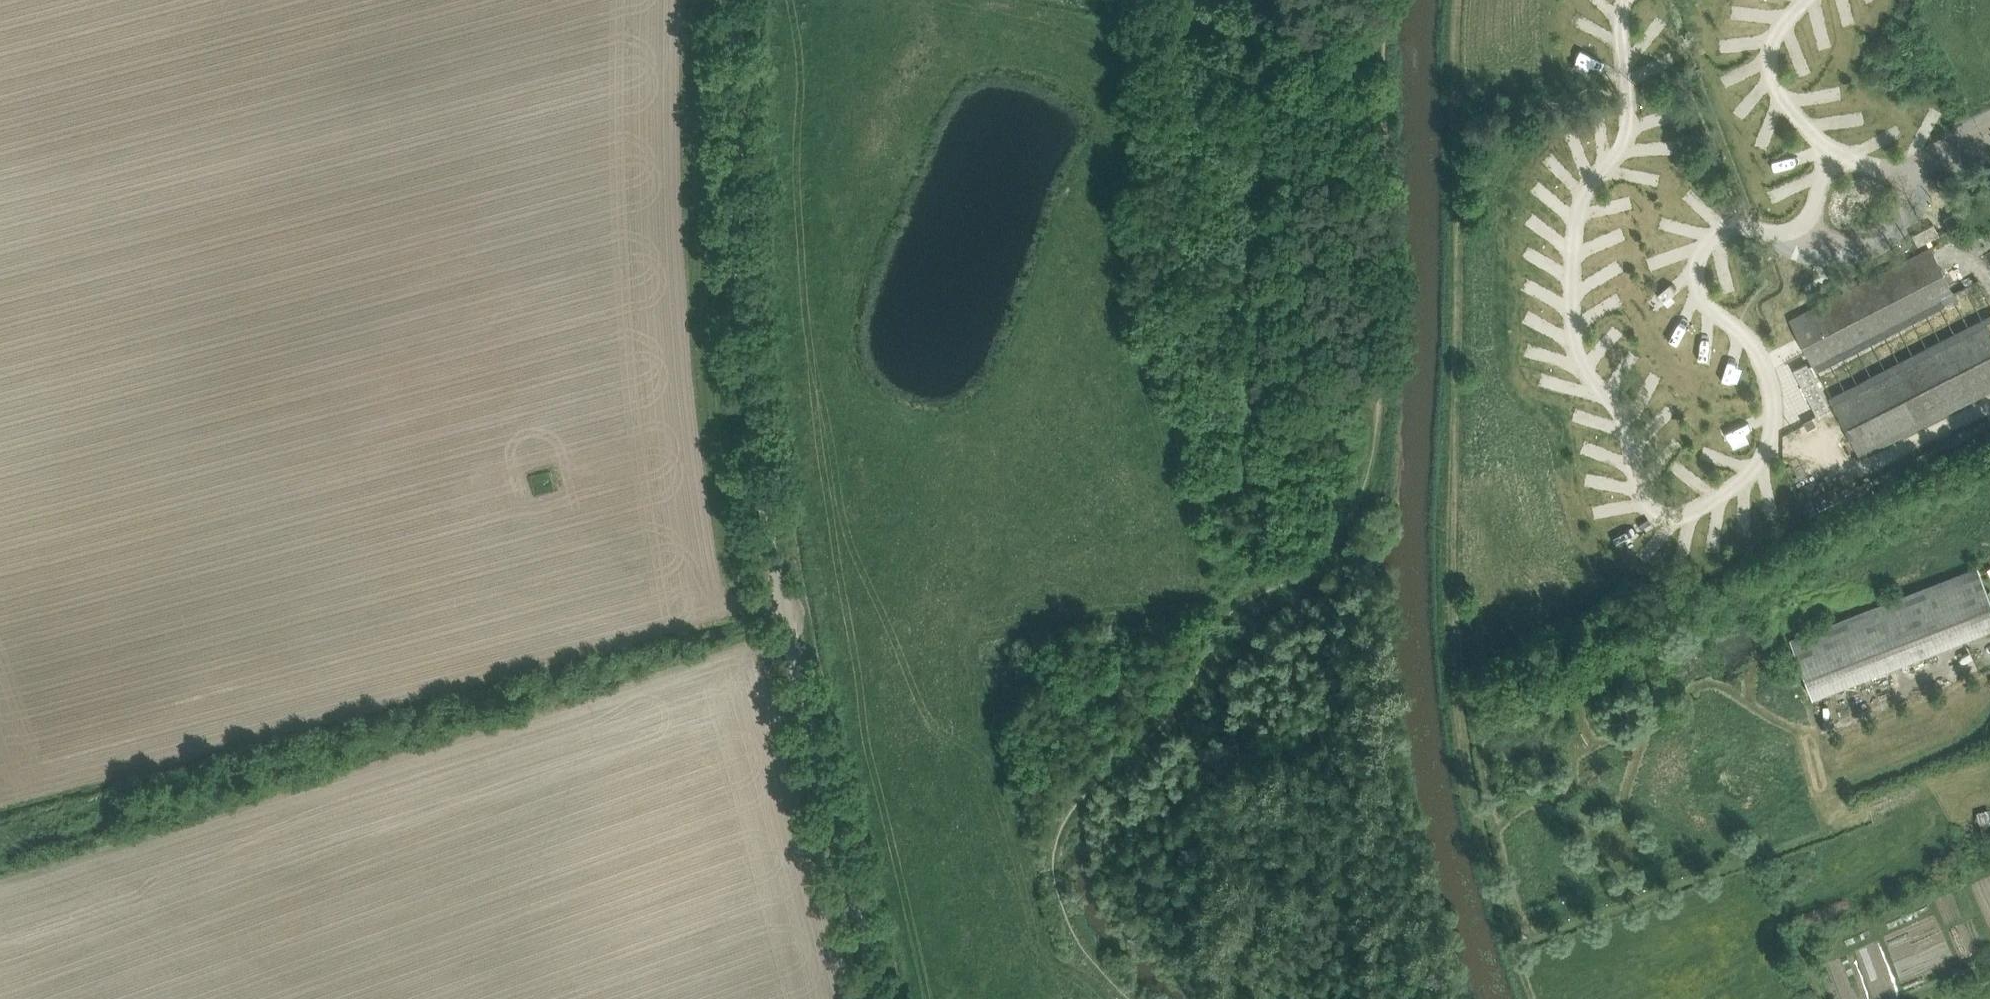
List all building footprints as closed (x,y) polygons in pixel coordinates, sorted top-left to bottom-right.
[(1930,248),(1790,319),(1813,363),(1814,365),(1954,293),(1930,248)] [(1833,404),(1861,457),(1989,390),(1989,328),(1987,323),(1833,404)] [(1807,362),(1794,369),(1817,414),(1830,407),(1807,362)] [(1580,413),(1585,436),(1596,434),(1592,410),(1580,413)] [(1811,417),(1804,421),(1808,429),(1816,425),(1811,417)] [(1812,696),(1989,627),(1989,597),(1978,566),(1790,639),(1812,696)]
